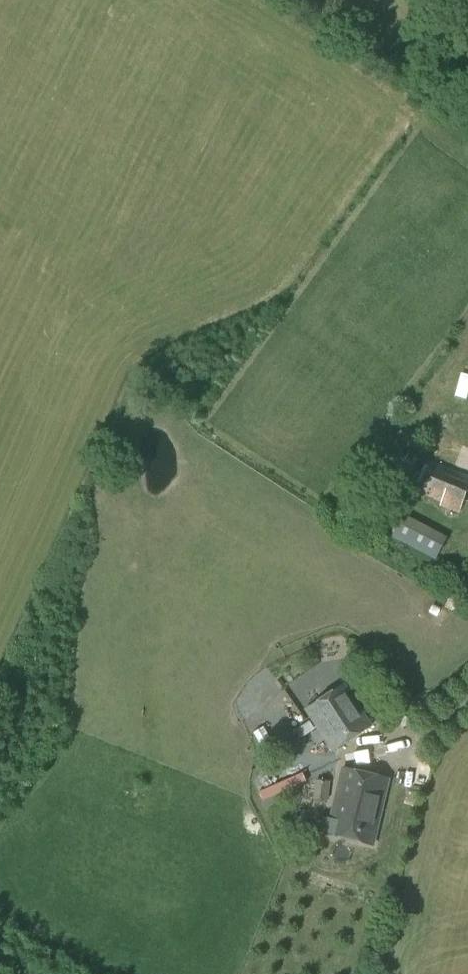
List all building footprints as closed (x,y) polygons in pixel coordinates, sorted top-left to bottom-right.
[(467,471),(467,463),(444,453),(439,464),(426,459),(424,464),(410,458),(403,476),(408,478),(407,482),(415,486),(413,490),(441,501),(439,506),(458,513),(467,489),(467,475),(466,475),(467,471)] [(435,558),(446,538),(404,515),(393,535),(435,558)] [(333,752),(372,725),(345,682),(305,709),(333,752)] [(373,845),(388,779),(343,768),(327,834),(373,845)] [(328,800),(329,781),(314,779),(313,799),(328,800)]
